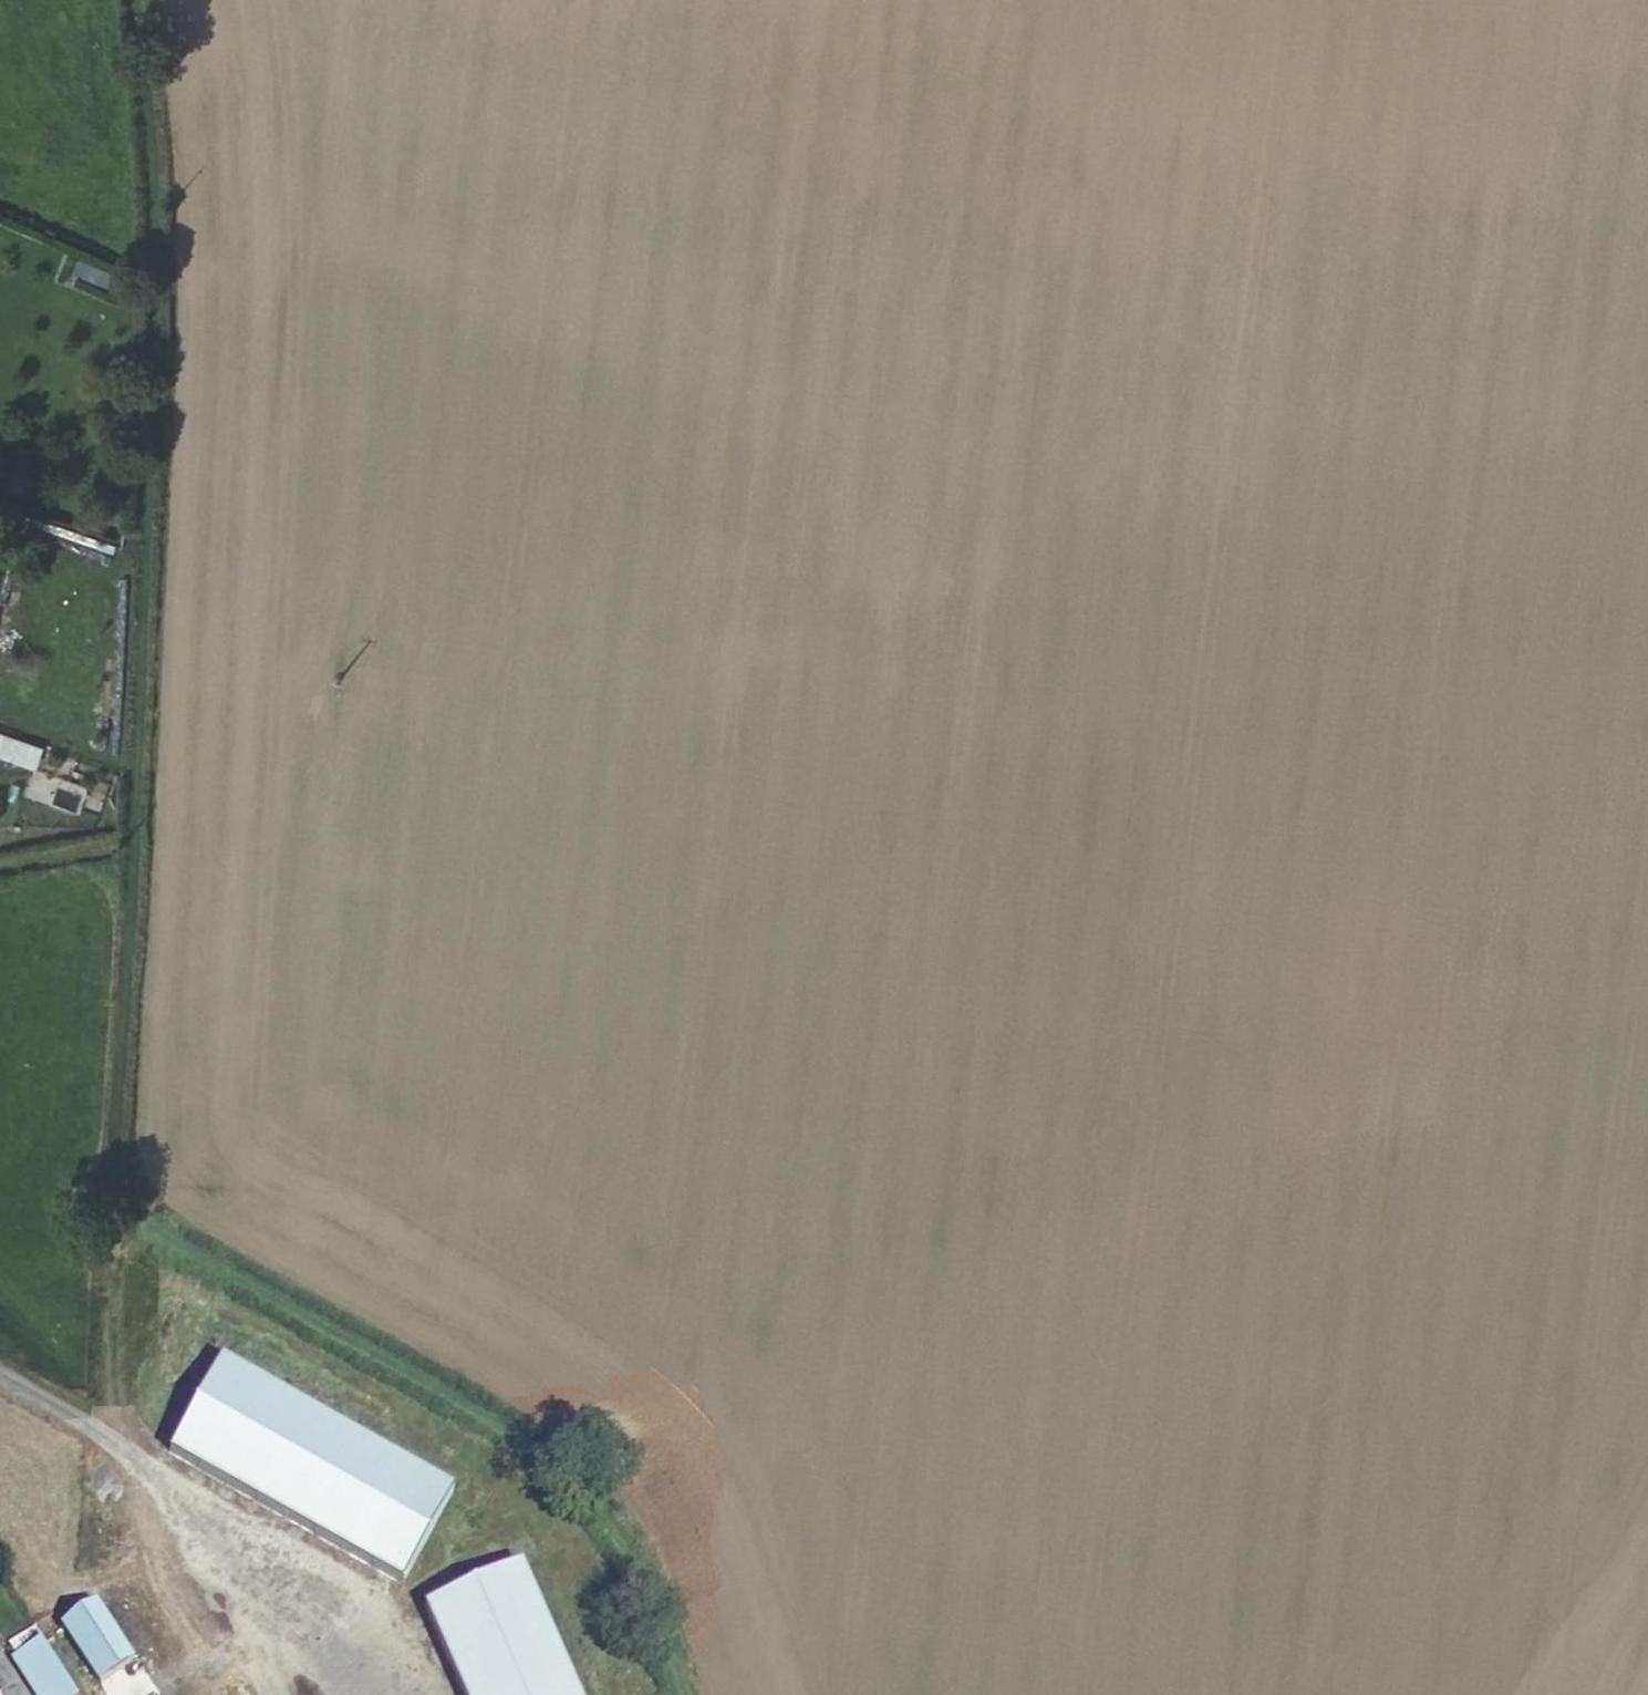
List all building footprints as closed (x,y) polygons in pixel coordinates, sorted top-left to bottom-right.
[(4,728),(0,740),(0,749),(43,765),(50,745),(4,728)] [(173,1449),(407,1580),(457,1489),(224,1358),(173,1449)] [(469,1694),(583,1694),(524,1562),(429,1604),(469,1694)] [(137,1660),(100,1603),(67,1625),(103,1681),(137,1660)] [(35,1632),(11,1647),(17,1657),(13,1660),(36,1694),(71,1694),(35,1632)]
